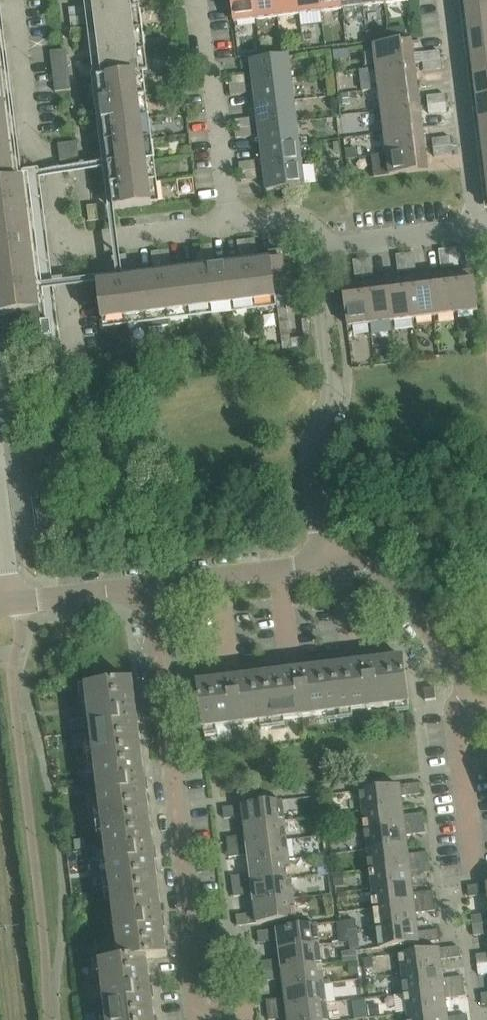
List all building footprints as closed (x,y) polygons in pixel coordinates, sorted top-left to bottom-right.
[(103,80),(98,80),(115,211),(153,206),(137,77),(141,76),(132,0),(93,0),(103,80)] [(145,82),(151,81),(141,0),(135,0),(145,82)] [(254,0),(232,0),(235,24),(257,21),(254,0)] [(257,21),(278,18),(276,0),(254,0),(257,21)] [(278,18),(300,16),(298,0),(276,0),(278,18)] [(300,16),(322,13),(320,0),(298,0),(300,16)] [(322,13),(342,10),(341,0),(320,0),(322,13)] [(342,10),(364,8),(363,0),(341,0),(342,10)] [(461,15),(486,12),(486,0),(459,0),(461,15)] [(70,10),(71,18),(87,16),(86,8),(70,10)] [(464,37),(486,34),(486,12),(461,15),(464,37)] [(87,16),(71,18),(72,27),(88,25),(87,16)] [(467,58),(486,56),(486,34),(464,37),(467,58)] [(22,174),(17,134),(12,132),(9,112),(14,109),(12,89),(6,88),(4,68),(9,65),(6,45),(1,43),(0,37),(0,177),(22,174)] [(374,47),(377,69),(415,64),(412,42),(374,47)] [(51,53),(52,64),(68,62),(67,51),(51,53)] [(422,55),(423,63),(441,61),(440,52),(422,55)] [(470,80),(486,78),(486,56),(467,58),(470,80)] [(251,62),(254,84),(292,80),(289,58),(251,62)] [(441,61),(423,63),(424,72),(442,70),(441,61)] [(68,62),(52,64),(53,74),(69,72),(68,62)] [(377,69),(379,91),(418,86),(415,64),(377,69)] [(70,81),(69,72),(53,74),(55,83),(70,81)] [(229,78),(230,87),(246,85),(245,77),(229,78)] [(470,80),(472,102),(486,100),(486,78),(470,80)] [(292,80),(254,84),(256,106),(295,101),(292,80)] [(70,81),(55,83),(56,93),(72,91),(70,81)] [(246,85),(230,87),(231,96),(247,94),(246,85)] [(418,86),(379,91),(382,112),(420,107),(418,86)] [(427,97),(428,106),(446,104),(445,95),(427,97)] [(475,124),(486,122),(486,100),(472,102),(475,124)] [(297,123),(295,101),(256,106),(259,128),(297,123)] [(446,104),(428,106),(429,115),(447,113),(446,104)] [(382,112),(385,133),(423,129),(420,107),(382,112)] [(234,121),(235,131),(251,129),(250,119),(234,121)] [(478,145),(486,144),(486,122),(475,124),(478,145)] [(259,128),(262,149),(300,144),(297,123),(259,128)] [(251,129),(235,131),(236,139),(252,137),(251,129)] [(385,133),(387,155),(426,150),(423,129),(385,133)] [(433,140),(434,149),(452,147),(450,138),(433,140)] [(68,144),(70,161),(79,160),(77,143),(68,144)] [(70,161),(68,144),(58,146),(60,162),(70,161)] [(300,144),(262,149),(264,171),(303,166),(300,144)] [(478,145),(481,167),(486,166),(486,144),(478,145)] [(452,147),(434,149),(435,158),(453,156),(452,147)] [(426,150),(387,155),(372,157),(374,179),(428,172),(426,150)] [(239,164),(241,174),(256,172),(255,162),(239,164)] [(303,166),(264,171),(267,192),(305,188),(303,166)] [(256,172),(241,174),(242,182),(257,180),(256,172)] [(46,354),(62,352),(57,315),(56,315),(50,265),(49,257),(44,255),(42,238),(46,234),(45,226),(45,222),(44,214),(38,212),(36,195),(41,192),(40,183),(40,180),(0,185),(0,316),(21,313),(22,327),(42,325),(44,345),(45,345),(46,354)] [(97,206),(99,222),(108,221),(106,205),(97,206)] [(99,222),(97,206),(88,207),(90,223),(99,222)] [(246,242),(248,258),(257,256),(255,240),(246,242)] [(248,258),(246,242),(237,243),(239,259),(248,258)] [(203,247),(205,263),(214,262),(212,246),(203,247)] [(205,263),(203,247),(194,248),(196,264),(205,263)] [(448,250),(451,268),(460,267),(457,249),(448,250)] [(451,268),(448,250),(439,251),(442,269),(451,268)] [(160,252),(162,268),(171,267),(169,251),(160,252)] [(162,268),(160,252),(151,254),(154,269),(162,268)] [(314,346),(312,333),(311,320),(302,321),(304,339),(290,340),(283,283),(286,282),(283,254),(270,256),(271,264),(98,285),(103,324),(277,302),(283,350),(314,346)] [(405,256),(408,273),(417,272),(414,254),(405,256)] [(117,258),(119,273),(129,272),(126,256),(117,258)] [(408,273),(405,256),(396,257),(399,275),(408,273)] [(119,273),(117,258),(108,259),(111,274),(119,273)] [(363,261),(365,279),(374,278),(371,260),(363,261)] [(365,279),(363,261),(354,262),(356,280),(365,279)] [(452,276),(456,314),(478,312),(474,273),(452,276)] [(430,279),(435,317),(456,314),(452,276),(430,279)] [(435,317),(430,279),(409,281),(413,320),(435,317)] [(387,284),(392,322),(413,320),(409,281),(387,284)] [(366,287),(371,325),(392,322),(387,284),(366,287)] [(371,325),(366,287),(344,289),(348,328),(371,325)] [(172,355),(153,358),(154,367),(173,365),(172,355)] [(335,667),(341,714),(410,705),(404,658),(335,667)] [(335,667),(267,675),(273,722),(341,714),(335,667)] [(273,722),(267,675),(198,684),(204,731),(273,722)] [(87,688),(96,758),(142,753),(134,683),(87,688)] [(424,690),(426,702),(436,700),(435,689),(424,690)] [(96,758),(104,824),(150,818),(142,753),(96,758)] [(361,791),(363,812),(403,807),(402,797),(421,795),(420,784),(361,791)] [(244,817),(245,827),(285,822),(282,801),(243,806),(223,809),(225,819),(244,817)] [(363,812),(366,831),(425,824),(423,814),(404,816),(403,807),(363,812)] [(104,824),(112,893),(159,887),(150,818),(104,824)] [(285,822),(245,827),(246,836),(227,838),(228,849),(247,846),(287,841),(285,822)] [(426,834),(425,824),(366,831),(368,851),(408,846),(406,836),(426,834)] [(247,846),(228,849),(229,858),(249,856),(250,866),(289,861),(287,841),(247,846)] [(408,846),(368,851),(370,870),(429,863),(428,853),(409,855),(408,846)] [(232,877),(233,887),(252,885),(292,880),(289,861),(250,866),(251,875),(232,877)] [(429,863),(370,870),(373,890),(412,885),(411,875),(431,873),(429,863)] [(254,895),(255,904),(294,899),(292,880),(252,885),(233,887),(234,897),(254,895)] [(373,890),(375,909),(434,902),(433,892),(414,894),(412,885),(373,890)] [(468,887),(470,898),(486,896),(486,885),(468,887)] [(112,893),(121,962),(148,959),(148,960),(168,957),(159,887),(112,893)] [(294,899),(255,904),(256,914),(237,916),(238,927),(257,925),(297,920),(294,899)] [(435,912),(434,902),(375,909),(378,929),(417,924),(416,914),(435,912)] [(473,927),(486,925),(486,915),(472,917),(473,927)] [(340,921),(343,946),(362,944),(359,919),(340,921)] [(417,924),(378,929),(380,949),(439,942),(438,931),(418,933),(417,924)] [(279,941),(280,951),(319,946),(317,925),(258,933),(259,944),(279,941)] [(473,927),(474,937),(486,935),(486,925),(473,927)] [(262,963),(263,972),(322,965),(319,946),(280,951),(281,960),(262,963)] [(400,954),(403,975),(442,970),(441,960),(460,958),(459,947),(400,954)] [(478,966),(486,965),(486,955),(477,956),(478,966)] [(108,1019),(155,1019),(148,960),(148,959),(121,962),(101,964),(108,1019)] [(324,985),(322,965),(263,972),(264,982),(283,980),(285,990),(324,985)] [(478,966),(479,976),(486,975),(486,965),(478,966)] [(444,979),(442,970),(403,975),(405,994),(464,987),(463,977),(444,979)] [(267,1001),(268,1011),(327,1004),(324,985),(285,990),(286,999),(267,1001)] [(405,994),(408,1014),(447,1009),(446,999),(465,997),(464,987),(405,994)] [(327,1004),(268,1011),(269,1019),(280,1019),(288,1019),(329,1019),(327,1004)] [(408,1019),(468,1019),(467,1016),(448,1018),(447,1009),(408,1014),(408,1019)]
